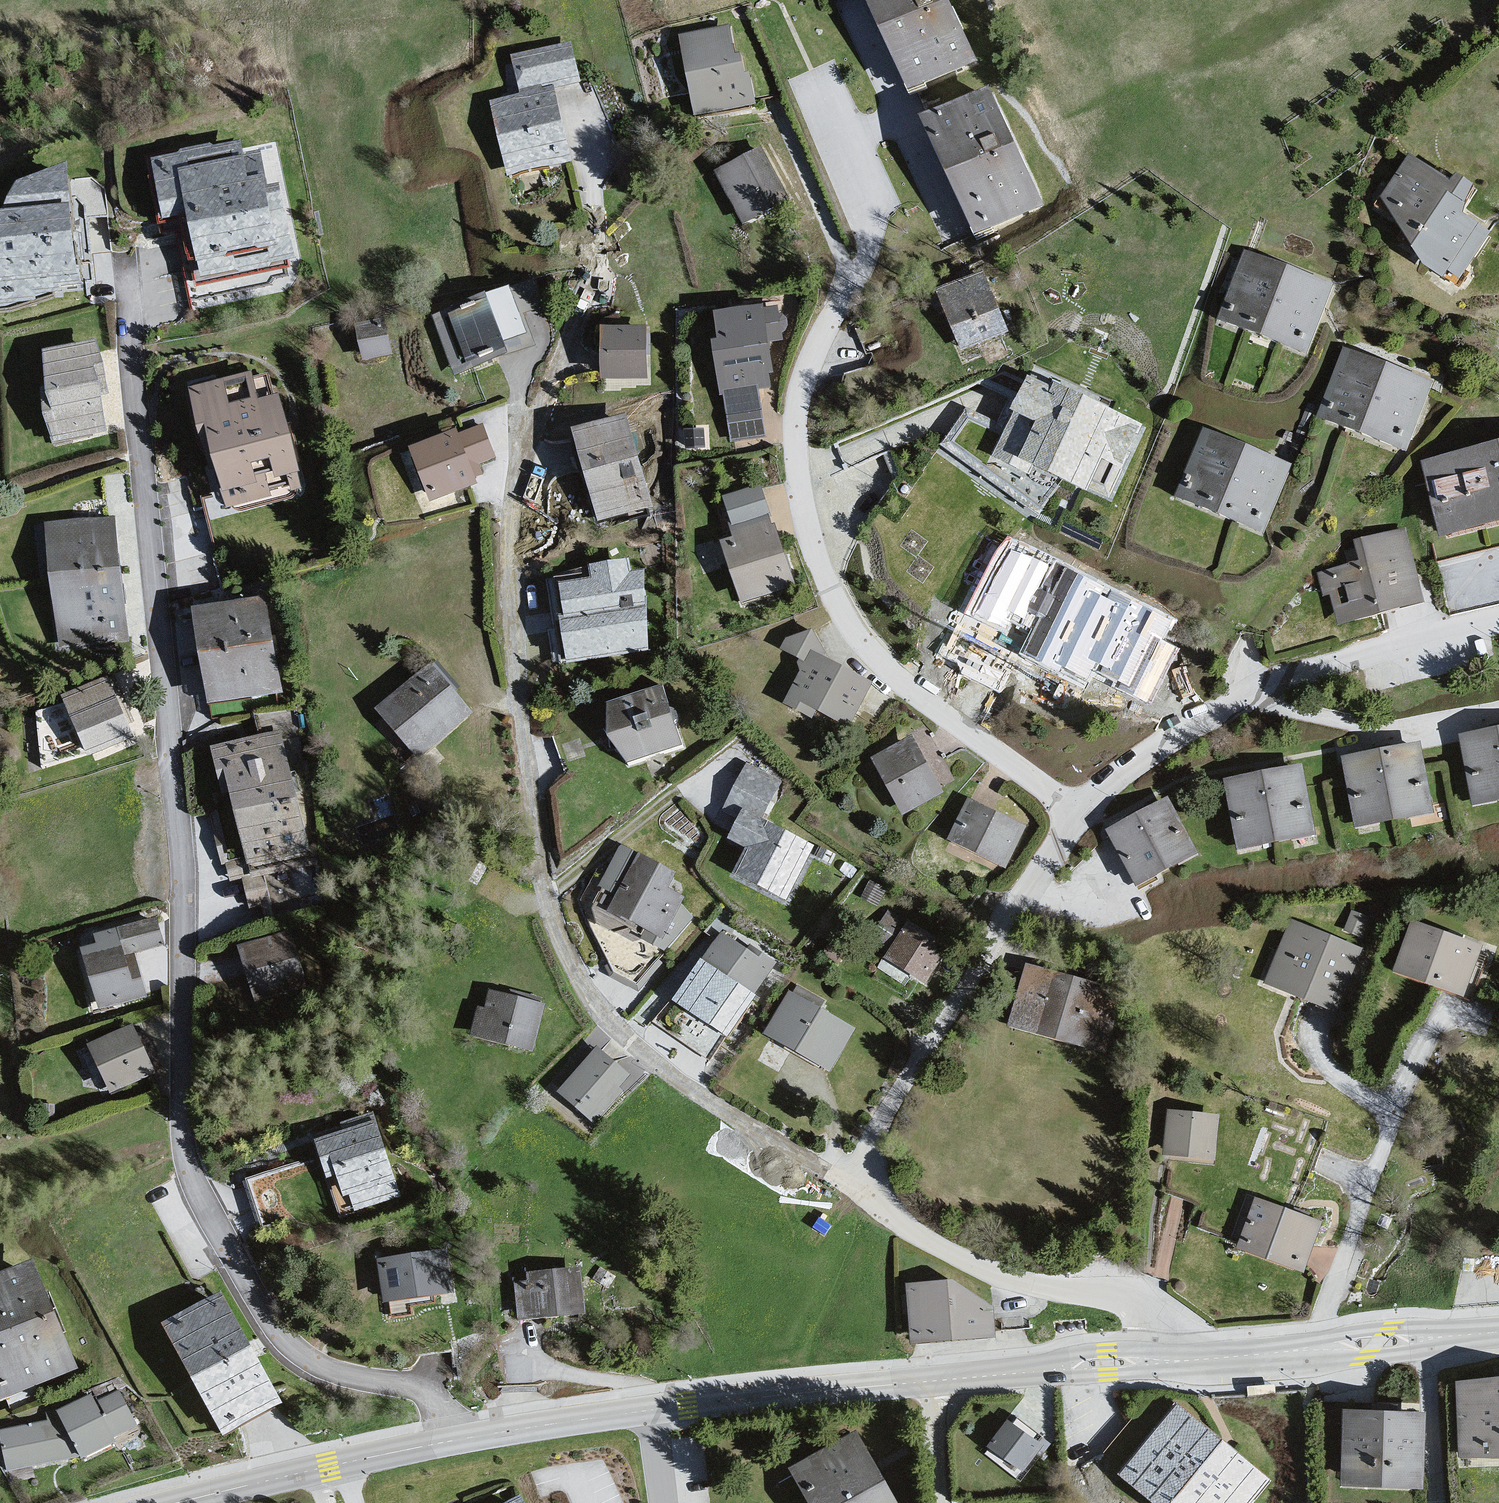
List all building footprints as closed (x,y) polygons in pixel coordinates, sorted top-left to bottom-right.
[(914,80),(973,55),(949,0),(879,0),(914,80)] [(730,27),(684,36),(699,112),(755,101),(750,74),(745,75),(741,54),(736,55),(730,27)] [(569,42),(505,48),(514,85),(578,69),(569,42)] [(545,91),(474,104),(493,190),(557,174),(545,91)] [(993,92),(935,118),(984,227),(1042,201),(993,92)] [(268,143),(155,169),(189,309),(303,290),(268,143)] [(762,150),(722,171),(746,218),(786,198),(762,150)] [(1454,185),(1412,156),(1386,195),(1428,259),(1455,278),(1488,230),(1459,210),(1472,190),(1457,180),(1454,185)] [(0,240),(0,302),(0,305),(81,283),(69,171),(27,186),(0,240)] [(1330,285),(1250,254),(1226,316),(1306,347),(1330,285)] [(977,279),(931,301),(960,357),(1001,343),(977,279)] [(511,287),(437,315),(458,371),(510,351),(506,341),(528,332),(511,287)] [(764,305),(720,312),(724,339),(717,340),(724,391),(729,390),(735,436),(764,432),(757,387),(771,385),(769,372),(774,371),(770,341),(783,339),(782,332),(785,329),(788,325),(787,319),(784,315),(779,314),(778,307),(765,308),(764,305)] [(365,358),(395,353),(389,320),(360,324),(365,358)] [(646,331),(593,331),(587,389),(647,386),(646,331)] [(103,346),(49,356),(61,449),(118,437),(103,346)] [(1427,381),(1347,350),(1323,411),(1404,442),(1427,381)] [(251,374),(194,388),(206,437),(216,435),(233,503),(302,486),(281,401),(259,406),(251,374)] [(1139,432),(1013,380),(997,416),(1013,432),(998,470),(1103,508),(1139,432)] [(621,419),(557,435),(590,529),(647,512),(621,419)] [(479,425),(390,454),(416,509),(470,498),(466,475),(492,464),(479,425)] [(1286,462),(1206,432),(1182,493),(1263,524),(1286,462)] [(1426,460),(1449,555),(1498,543),(1498,443),(1426,460)] [(757,519),(703,534),(731,610),(792,592),(757,519)] [(116,521),(53,527),(61,637),(129,635),(116,521)] [(1421,597),(1404,530),(1362,541),(1367,562),(1321,574),(1326,592),(1336,590),(1343,618),(1421,597)] [(1027,558),(1002,595),(1058,628),(1070,665),(1112,660),(1148,619),(1027,558)] [(643,568),(546,573),(560,669),(646,655),(643,568)] [(275,599),(196,617),(213,712),(289,699),(275,599)] [(863,693),(797,652),(780,702),(849,732),(863,693)] [(432,667),(384,709),(422,753),(470,712),(432,667)] [(66,704),(91,761),(135,740),(117,687),(66,704)] [(666,688),(585,708),(612,774),(691,752),(666,688)] [(1478,796),(1498,793),(1498,730),(1467,735),(1478,796)] [(279,735),(206,754),(242,872),(316,860),(279,735)] [(912,738),(878,757),(906,808),(940,790),(912,738)] [(1351,759),(1362,820),(1429,808),(1418,747),(1351,759)] [(736,765),(712,809),(729,815),(762,825),(784,787),(736,765)] [(1231,780),(1242,841),(1309,830),(1299,768),(1231,780)] [(972,800),(954,836),(1006,863),(1024,827),(972,800)] [(1113,830),(1140,880),(1193,851),(1167,802),(1113,830)] [(815,844),(729,815),(715,843),(733,855),(723,874),(781,902),(815,844)] [(671,872),(614,844),(578,910),(648,944),(671,872)] [(1366,934),(1372,914),(1353,909),(1347,928),(1366,934)] [(880,928),(894,937),(906,918),(892,910),(880,928)] [(155,919),(73,941),(92,1011),(172,985),(155,919)] [(910,924),(890,955),(926,978),(946,947),(910,924)] [(1294,925),(1273,977),(1337,1002),(1358,950),(1294,925)] [(1407,926),(1389,978),(1463,1004),(1483,956),(1407,926)] [(715,930),(690,964),(747,999),(771,970),(715,930)] [(290,935),(236,951),(261,1017),(313,998),(290,935)] [(690,964),(663,1005),(719,1041),(747,999),(690,964)] [(1030,966),(1015,1019),(1101,1044),(1116,990),(1030,966)] [(787,989),(761,1031),(831,1074),(856,1036),(787,989)] [(542,1005),(493,993),(489,1010),(481,1008),(475,1031),(532,1045),(542,1005)] [(136,1025),(90,1047),(114,1096),(162,1079),(136,1025)] [(599,1048),(562,1090),(595,1120),(621,1091),(617,1087),(629,1074),(599,1048)] [(1170,1113),(1166,1151),(1213,1156),(1217,1117),(1170,1113)] [(376,1125),(323,1144),(347,1211),(399,1193),(376,1125)] [(1317,1222),(1257,1201),(1242,1245),(1302,1266),(1317,1222)] [(443,1253),(382,1262),(388,1298),(449,1289),(443,1253)] [(0,1283),(0,1404),(3,1413),(90,1381),(58,1263),(0,1283)] [(531,1284),(519,1285),(522,1316),(584,1310),(579,1268),(530,1273),(531,1284)] [(943,1283),(888,1289),(902,1341),(984,1334),(988,1308),(943,1283)] [(223,1296),(169,1325),(225,1430),(279,1401),(223,1296)] [(1461,1452),(1498,1450),(1498,1380),(1459,1381),(1461,1452)] [(67,1431),(0,1442),(7,1480),(86,1462),(139,1425),(120,1393),(64,1415),(67,1431)] [(1423,1413),(1347,1410),(1344,1480),(1420,1482),(1423,1413)] [(1128,1474),(1164,1502),(1244,1502),(1263,1479),(1180,1411),(1128,1474)] [(1039,1443),(1008,1421),(991,1445),(1022,1466),(1039,1443)] [(793,1470),(811,1502),(896,1502),(858,1435),(793,1470)]
